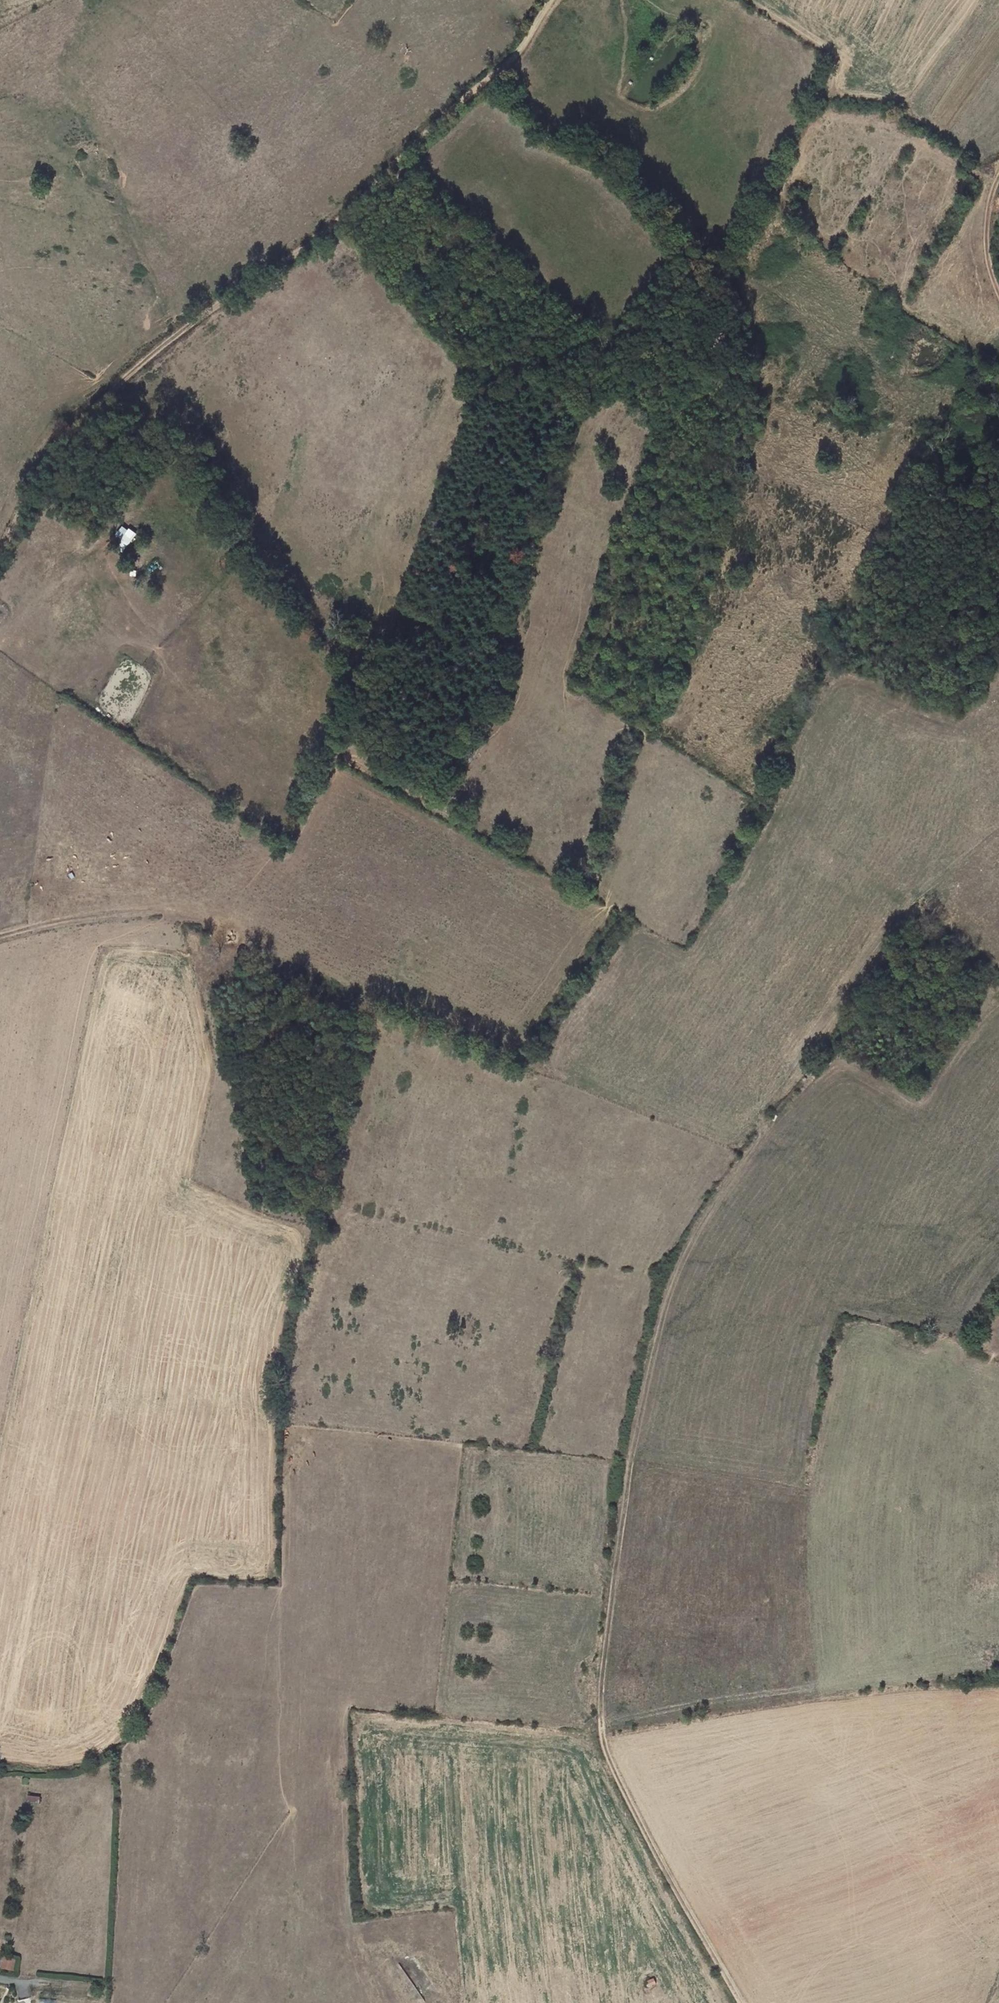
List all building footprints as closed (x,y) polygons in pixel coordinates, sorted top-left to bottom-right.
[(125,524),(116,535),(128,545),(137,534),(125,524)] [(1,1968),(13,1971),(16,1960),(4,1957),(1,1968)]
